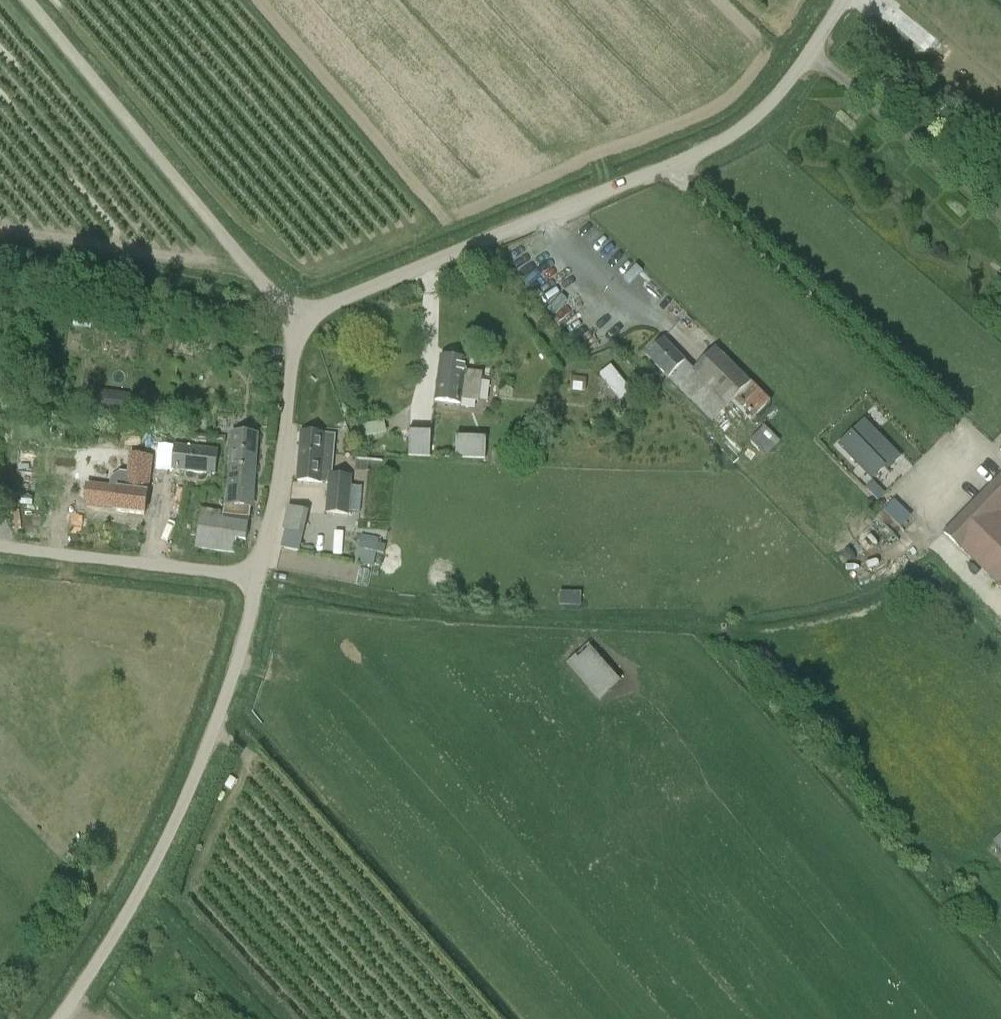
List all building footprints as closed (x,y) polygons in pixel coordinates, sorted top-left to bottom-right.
[(530,273),(521,281),(557,319),(566,310),(530,273)] [(662,339),(645,355),(668,378),(711,423),(751,383),(715,348),(693,369),(685,362),(662,339)] [(482,375),(464,372),(466,362),(441,358),(435,400),(460,404),(460,400),(478,402),(482,375)] [(612,409),(625,409),(624,372),(611,372),(612,409)] [(133,396),(99,392),(96,411),(130,415),(133,396)] [(849,434),(836,446),(870,481),(882,469),(885,472),(898,459),(862,421),(849,434)] [(765,456),(779,442),(763,426),(750,440),(765,456)] [(429,457),(431,430),(409,428),(408,456),(429,457)] [(297,480),(328,482),(326,513),(347,515),(351,477),(331,476),(335,436),(301,433),(297,480)] [(234,555),(237,541),(246,542),(249,518),(253,494),(258,436),(231,434),(227,492),(227,493),(225,492),(222,513),(201,509),(194,550),(234,555)] [(486,436),(456,434),(455,458),(485,460),(486,436)] [(217,451),(175,446),(172,470),(214,475),(217,451)] [(37,488),(38,450),(18,449),(17,487),(37,488)] [(158,461),(135,459),(131,494),(100,490),(98,513),(150,520),(158,461)] [(996,514),(1000,509),(1000,475),(944,534),(961,550),(996,585),(1000,590),(1000,519),(996,514)] [(876,480),(868,487),(879,500),(887,493),(876,480)] [(883,508),(902,529),(915,517),(896,497),(883,508)] [(287,520),(305,524),(307,512),(290,509),(287,520)] [(302,536),(284,532),(281,548),(299,551),(302,536)] [(378,552),(387,552),(389,538),(362,536),(360,563),(377,565),(378,552)] [(564,590),(564,606),(583,607),(584,591),(564,590)] [(592,644),(568,665),(602,702),(625,681),(592,644)]
